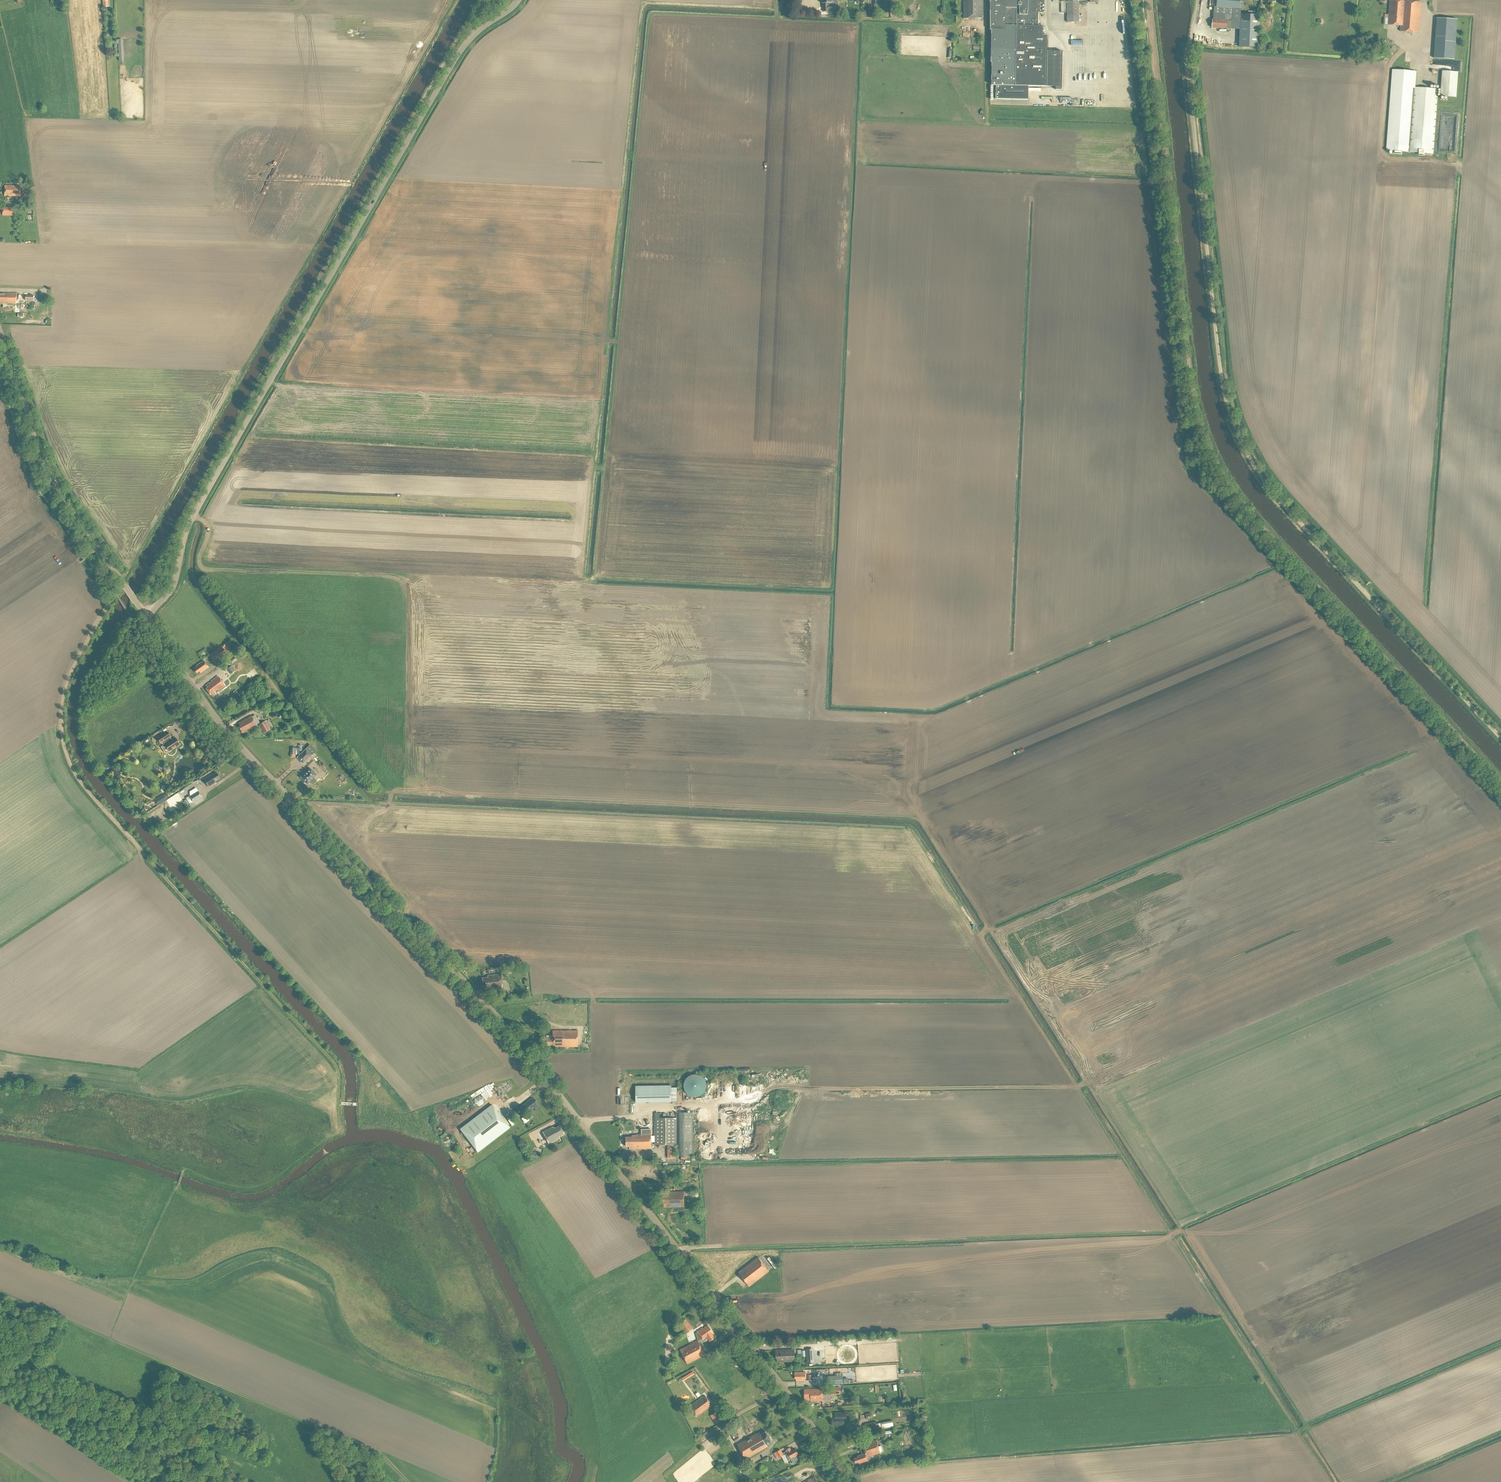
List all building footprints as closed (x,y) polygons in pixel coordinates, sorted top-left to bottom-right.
[(838,11),(838,5),(838,0),(821,0),(822,3),(823,3),(823,12),(828,12),(838,11)] [(964,19),(983,19),(983,0),(963,0),(964,19)] [(1048,35),(1043,35),(1043,26),(1038,26),(1039,13),(1045,13),(1045,0),(991,0),(991,30),(992,30),(991,62),(992,62),(992,85),(996,85),(996,99),(1029,100),(1029,86),(1047,86),(1055,86),(1055,90),(1061,90),(1062,52),(1048,51),(1048,35)] [(1067,22),(1080,22),(1079,1),(1080,1),(1080,0),(1068,0),(1068,1),(1067,1),(1067,22)] [(1239,30),(1239,47),(1259,48),(1260,15),(1240,15),(1241,10),(1246,10),(1246,6),(1245,6),(1245,1),(1240,1),(1240,0),(1217,0),(1216,5),(1215,5),(1214,20),(1212,20),(1211,28),(1239,30)] [(1404,0),(1392,0),(1390,0),(1388,25),(1401,26),(1400,32),(1419,33),(1422,3),(1404,1),(1404,0)] [(1455,60),(1457,20),(1437,18),(1434,59),(1455,60)] [(1433,153),(1438,90),(1415,88),(1416,73),(1393,71),(1387,150),(1433,153)] [(1443,71),(1441,96),(1456,97),(1458,72),(1443,71)] [(4,186),(4,196),(20,197),(21,186),(4,186)] [(2,216),(12,216),(12,208),(3,207),(2,216)] [(0,292),(0,303),(4,303),(7,303),(7,304),(15,304),(16,294),(3,293),(3,292),(0,292)] [(215,660),(231,648),(230,647),(231,646),(228,642),(209,655),(213,661),(215,660)] [(197,666),(195,667),(196,668),(194,670),(196,673),(199,672),(200,673),(208,668),(206,665),(204,661),(196,666),(197,666)] [(235,663),(228,669),(231,674),(238,668),(235,663)] [(207,688),(206,689),(210,695),(214,692),(215,693),(225,686),(218,677),(205,686),(207,688)] [(251,716),(238,724),(240,726),(238,727),(242,734),(244,733),(256,726),(251,716)] [(266,721),(259,725),(263,734),(270,729),(266,721)] [(165,744),(169,751),(180,745),(175,738),(171,740),(169,737),(170,737),(167,732),(157,738),(160,743),(162,742),(163,744),(165,742),(166,744),(165,744)] [(304,749),(296,758),(301,763),(310,755),(304,749)] [(301,777),(307,784),(310,781),(313,784),(316,781),(314,778),(317,775),(310,768),(301,777)] [(211,775),(205,779),(209,786),(215,782),(220,779),(216,773),(211,776),(211,775)] [(193,803),(202,797),(198,791),(189,796),(193,803)] [(500,975),(489,976),(487,977),(487,978),(481,979),(482,989),(484,988),(485,991),(502,989),(500,975)] [(552,1031),(552,1038),(545,1038),(545,1046),(551,1046),(551,1047),(576,1047),(576,1031),(552,1031)] [(684,1084),(684,1086),(684,1087),(684,1089),(685,1090),(686,1092),(687,1093),(688,1094),(689,1095),(691,1096),(692,1097),(694,1097),(696,1097),(697,1097),(699,1097),(701,1096),(702,1095),(703,1094),(704,1093),(705,1092),(706,1090),(707,1089),(707,1087),(707,1085),(707,1084),(706,1082),(706,1080),(705,1079),(704,1078),(702,1077),(701,1076),(699,1075),(698,1075),(696,1074),(694,1074),(693,1075),(691,1075),(690,1076),(688,1077),(687,1078),(686,1079),(685,1081),(685,1082),(684,1084)] [(671,1086),(636,1086),(636,1102),(672,1102),(671,1087),(671,1086)] [(475,1105),(484,1104),(484,1096),(475,1097),(475,1105)] [(536,1104),(537,1103),(535,1099),(533,1100),(532,1098),(519,1108),(522,1111),(524,1109),(527,1114),(538,1106),(536,1104)] [(492,1105),(460,1129),(478,1152),(509,1128),(492,1105)] [(674,1111),(660,1111),(660,1113),(654,1113),(655,1145),(667,1144),(667,1158),(674,1158),(673,1144),(676,1144),(676,1112),(674,1112),(674,1111)] [(693,1113),(679,1113),(680,1152),(681,1152),(681,1157),(693,1157),(693,1113)] [(558,1136),(563,1133),(559,1125),(554,1128),(552,1127),(542,1132),(548,1143),(557,1139),(557,1137),(559,1136),(558,1136)] [(651,1149),(651,1134),(651,1130),(642,1130),(642,1134),(637,1135),(637,1136),(632,1136),(632,1138),(626,1138),(626,1147),(630,1147),(630,1149),(651,1149)] [(765,1145),(771,1146),(774,1137),(766,1134),(765,1138),(767,1138),(765,1145)] [(665,1195),(659,1195),(659,1205),(663,1205),(664,1208),(684,1207),(684,1192),(668,1192),(668,1193),(665,1193),(665,1195)] [(757,1257),(737,1272),(748,1287),(768,1271),(757,1257)] [(686,1320),(679,1325),(686,1334),(693,1329),(686,1320)] [(713,1334),(714,1333),(708,1325),(704,1328),(704,1327),(697,1331),(704,1341),(708,1338),(710,1341),(715,1338),(713,1334)] [(698,1340),(680,1349),(688,1364),(705,1355),(698,1340)] [(793,1350),(775,1351),(776,1358),(777,1358),(777,1361),(782,1361),(782,1362),(791,1361),(791,1359),(793,1359),(793,1350)] [(820,1358),(820,1350),(808,1350),(808,1359),(820,1358)] [(684,1380),(695,1374),(693,1371),(682,1377),(684,1380)] [(805,1372),(794,1373),(794,1379),(796,1379),(796,1381),(805,1381),(805,1372)] [(822,1389),(804,1390),(804,1401),(810,1400),(810,1402),(823,1401),(822,1389)] [(709,1403),(710,1401),(706,1395),(703,1397),(689,1406),(697,1416),(711,1406),(709,1403)] [(720,1418),(716,1412),(711,1415),(715,1421),(720,1418)] [(835,1417),(831,1418),(832,1426),(844,1425),(844,1419),(846,1419),(845,1413),(835,1413),(835,1417)] [(876,1421),(864,1424),(866,1432),(878,1429),(876,1421)] [(881,1423),(882,1429),(894,1427),(892,1421),(881,1423)] [(766,1444),(772,1441),(766,1431),(761,1434),(760,1432),(756,1434),(756,1433),(737,1444),(746,1459),(768,1446),(766,1444)] [(876,1440),(862,1445),(865,1454),(858,1456),(859,1457),(854,1459),(855,1463),(859,1462),(859,1464),(868,1461),(866,1457),(880,1453),(880,1452),(883,1451),(881,1446),(878,1446),(876,1440)] [(786,1450),(787,1451),(783,1453),(781,1450),(775,1453),(778,1458),(785,1455),(788,1461),(792,1459),(793,1462),(795,1463),(796,1461),(796,1462),(798,1460),(795,1456),(798,1454),(795,1449),(791,1451),(790,1448),(786,1450)]
